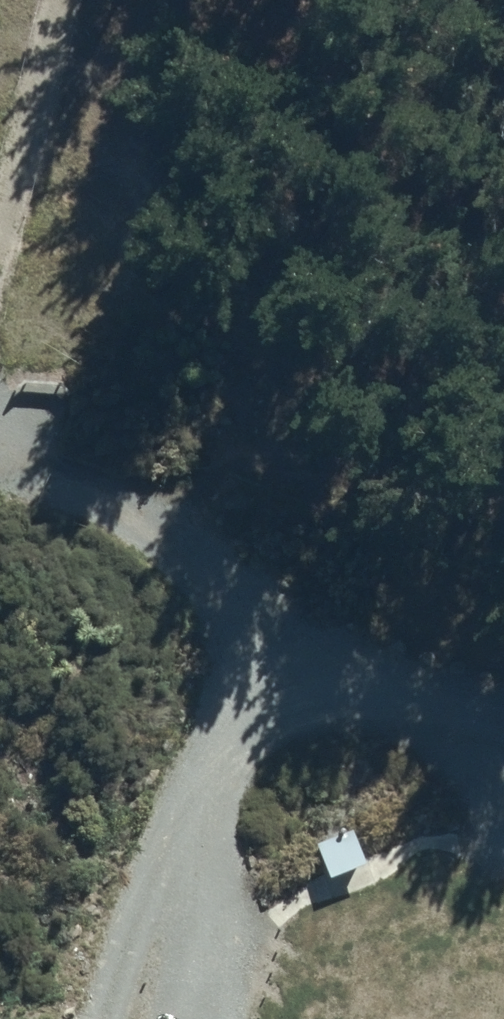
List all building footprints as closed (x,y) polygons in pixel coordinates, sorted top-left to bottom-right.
[(347,826),(315,837),(327,870),(359,858),(347,826)]
